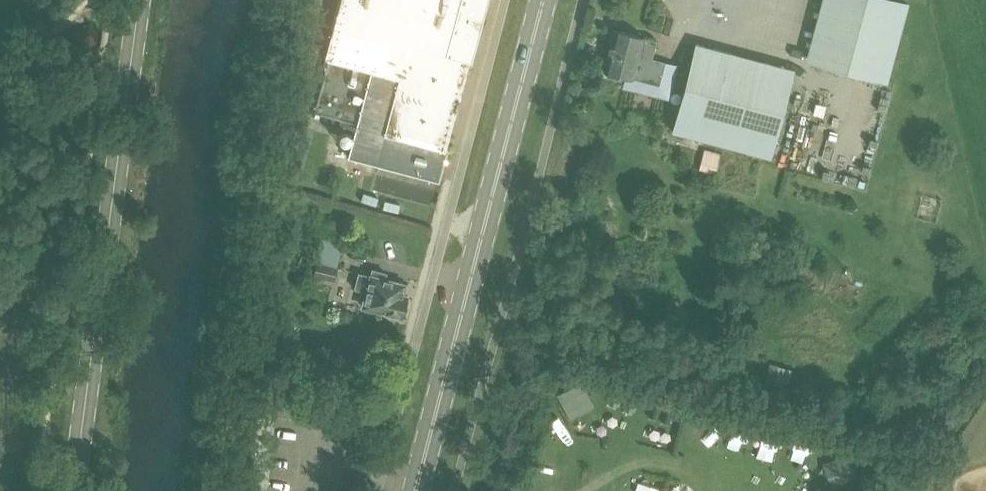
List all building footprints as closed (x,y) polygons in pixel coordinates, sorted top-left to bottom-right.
[(439,181),(490,0),(343,0),(327,59),(331,60),(316,112),(357,123),(348,156),(439,181)] [(814,62),(886,81),(907,3),(897,0),(830,0),(814,62)] [(620,80),(621,75),(658,85),(664,61),(651,57),(656,40),(614,29),(603,70),(608,72),(607,76),(620,80)] [(696,43),(673,131),(769,157),(790,77),(730,60),(732,52),(696,43)] [(724,149),(720,177),(751,182),(755,154),(724,149)] [(717,164),(702,160),(699,170),(715,174),(717,164)] [(336,267),(317,262),(316,262),(313,276),(333,281),(337,267),(336,267)] [(371,267),(369,274),(359,271),(355,287),(367,290),(363,305),(401,315),(402,311),(405,309),(407,303),(405,299),(409,284),(385,278),(387,272),(371,267)] [(271,298),(288,300),(291,283),(273,281),(271,298)] [(601,378),(596,398),(610,401),(615,381),(601,378)] [(651,410),(655,392),(642,389),(638,407),(651,410)] [(676,400),(674,419),(695,422),(697,403),(676,400)] [(720,411),(715,430),(734,435),(738,416),(720,411)] [(286,435),(287,425),(267,422),(266,433),(286,435)] [(850,459),(830,460),(831,480),(851,478),(850,459)] [(527,490),(548,490),(549,485),(529,481),(527,490)]
